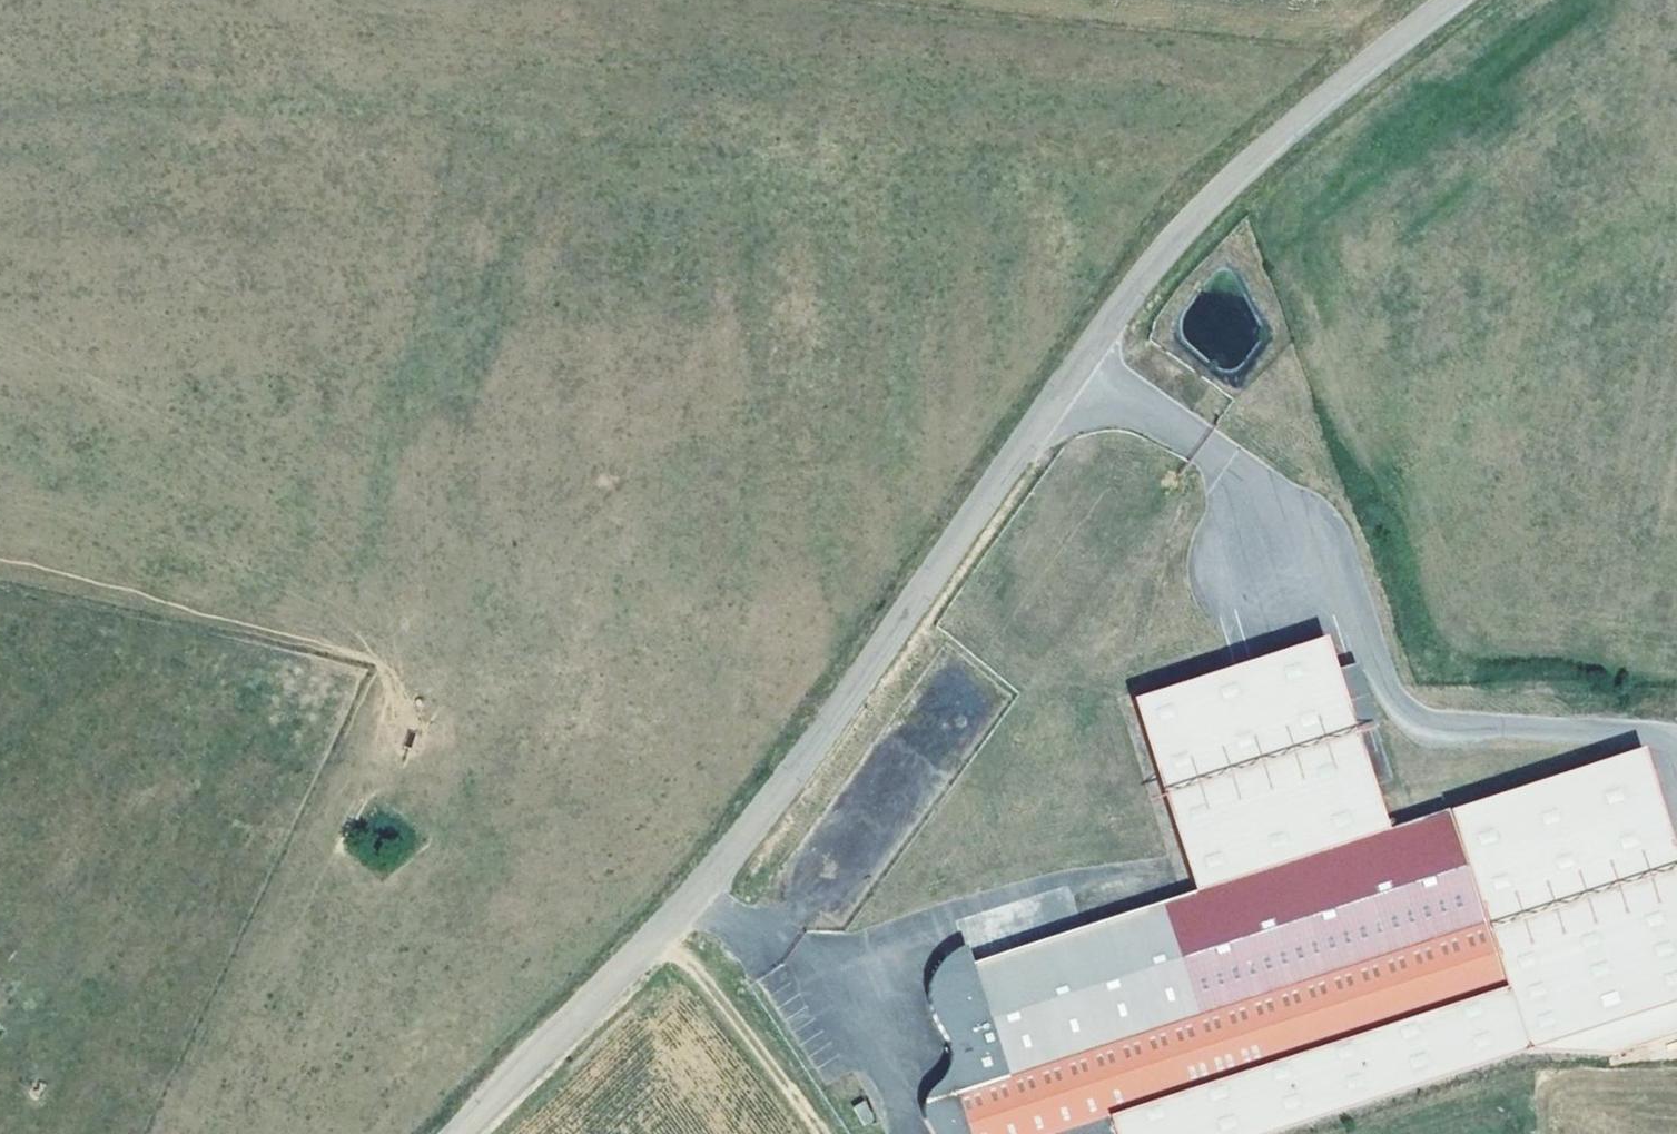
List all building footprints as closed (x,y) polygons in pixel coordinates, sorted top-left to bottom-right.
[(939,960),(934,967),(928,977),(926,991),(928,1002),(933,1023),(933,1038),(929,1045),(915,1057),(908,1066),(906,1077),(908,1087),(934,1133),(1288,1133),(1527,1054),(1614,1054),(1676,1033),(1676,855),(1642,748),(1392,829),(1329,636),(1136,698),(1199,892),(976,964),(971,951),(939,960)] [(862,1125),(875,1118),(864,1100),(851,1107),(862,1125)]
